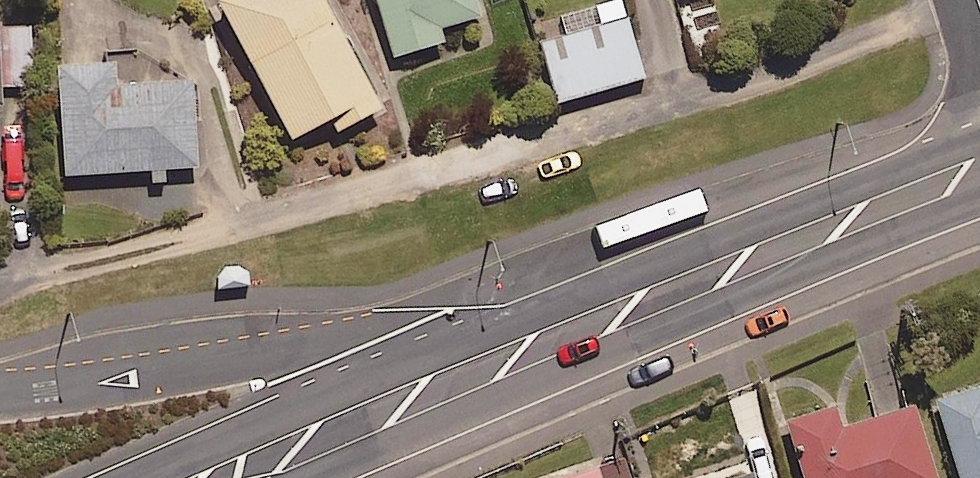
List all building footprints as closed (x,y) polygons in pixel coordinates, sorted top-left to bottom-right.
[(386,113),(325,0),(232,0),(223,5),(297,144),(336,124),(342,136),(386,113)] [(399,61),(448,46),(443,32),(483,20),(477,0),(380,0),(399,61)] [(648,83),(624,0),(568,16),(573,35),(544,43),(562,107),(648,83)] [(35,89),(33,21),(0,22),(0,112),(7,111),(6,90),(35,89)] [(118,90),(118,70),(64,72),(67,178),(201,173),(198,87),(118,90)] [(933,388),(960,477),(979,477),(979,374),(933,388)] [(936,470),(909,389),(834,414),(827,394),(782,409),(805,477),(912,477),(936,470)] [(593,455),(526,477),(601,477),(593,455)] [(749,460),(689,477),(755,477),(749,460)]
